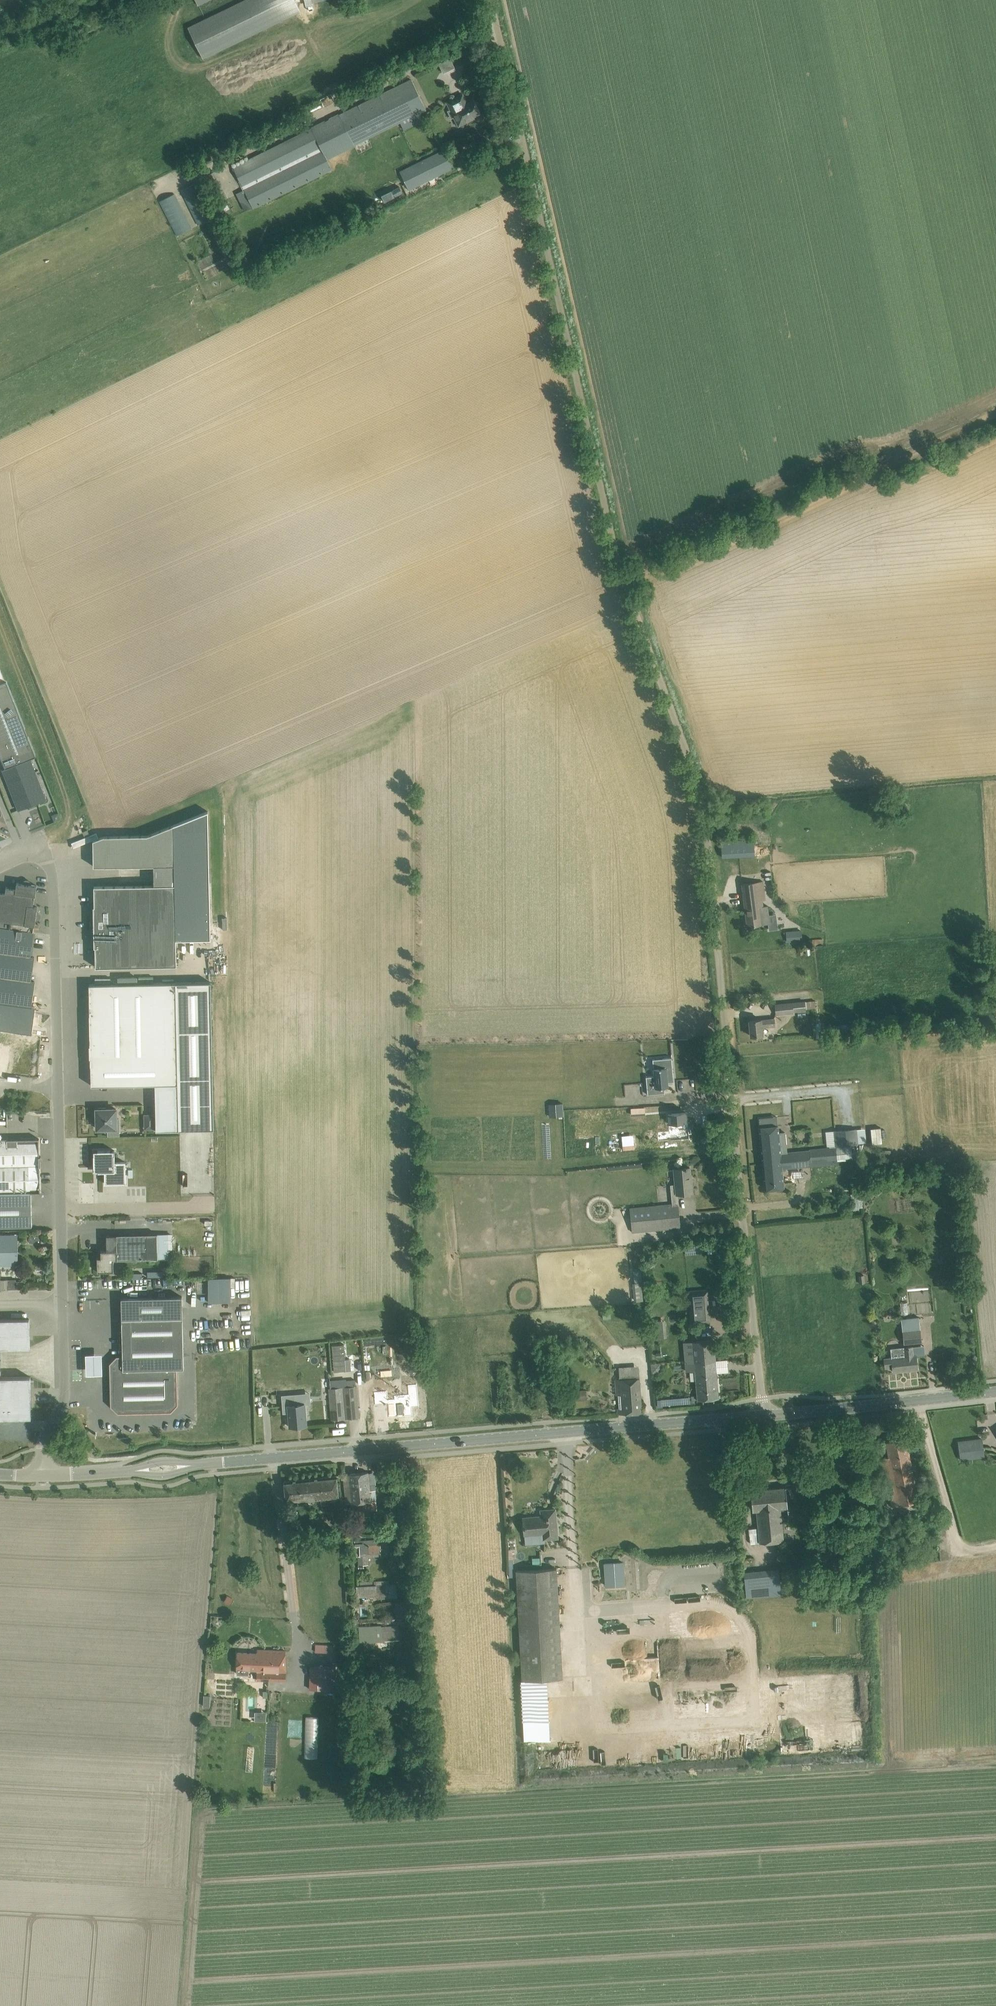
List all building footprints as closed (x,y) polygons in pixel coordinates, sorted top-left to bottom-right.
[(188,27),(203,58),(300,11),(295,0),(245,0),(188,27)] [(411,79),(233,167),(244,189),(235,194),(243,212),(332,168),(327,159),(426,109),(411,79)] [(461,95),(445,103),(457,128),(475,119),(475,117),(482,114),(474,98),(465,103),(461,95)] [(399,172),(408,190),(455,168),(445,149),(399,172)] [(196,184),(181,191),(198,224),(213,217),(196,184)] [(174,194),(159,202),(176,235),(191,228),(174,194)] [(6,767),(36,755),(7,681),(0,683),(0,751),(6,767)] [(3,769),(18,810),(46,799),(31,759),(6,768),(3,769)] [(896,795),(883,796),(885,812),(897,811),(896,795)] [(95,906),(93,906),(94,947),(95,947),(96,967),(177,965),(176,940),(210,939),(210,920),(207,811),(174,825),(148,835),(107,836),(104,836),(93,840),(94,866),(154,865),(157,865),(157,885),(154,885),(94,886),(95,906)] [(721,842),(722,858),(754,855),(753,839),(721,842)] [(763,881),(742,883),(747,926),(761,925),(768,924),(769,930),(778,929),(776,915),(769,915),(768,906),(763,906),(762,900),(765,900),(763,881)] [(18,930),(19,923),(35,925),(38,906),(34,905),(37,885),(17,883),(16,888),(6,887),(6,892),(0,892),(0,928),(18,930)] [(0,928),(0,1002),(32,1006),(35,981),(31,981),(35,957),(31,956),(34,932),(18,930),(0,928)] [(786,929),(786,940),(802,939),(802,928),(786,929)] [(119,984),(89,984),(91,1080),(91,1085),(155,1084),(156,1130),(180,1129),(214,1129),(211,982),(177,983),(176,983),(137,983),(119,984)] [(793,1002),(775,1003),(776,1015),(794,1013),(794,1012),(793,1002)] [(763,1035),(762,1027),(775,1026),(775,1019),(763,1020),(763,1019),(749,1020),(751,1036),(763,1035)] [(654,1076),(646,1077),(648,1095),(663,1094),(662,1088),(669,1087),(668,1082),(674,1082),(672,1058),(652,1059),(654,1076)] [(604,1088),(606,1099),(619,1097),(617,1086),(604,1088)] [(95,1112),(96,1119),(97,1119),(97,1128),(108,1128),(109,1135),(119,1135),(119,1119),(117,1119),(116,1109),(106,1109),(106,1107),(99,1107),(99,1109),(97,1109),(97,1112),(95,1112)] [(669,1130),(657,1131),(658,1141),(670,1140),(690,1138),(688,1122),(688,1121),(686,1121),(686,1119),(685,1114),(686,1114),(686,1111),(671,1113),(672,1122),(668,1122),(668,1123),(669,1123),(669,1129),(669,1130)] [(145,1114),(145,1129),(155,1128),(155,1114),(145,1114)] [(772,1117),(759,1118),(763,1163),(781,1161),(780,1152),(781,1152),(780,1143),(786,1142),(785,1131),(779,1132),(778,1124),(773,1125),(772,1117)] [(834,1130),(835,1145),(858,1143),(857,1128),(834,1130)] [(32,1191),(40,1191),(38,1139),(0,1140),(0,1192),(32,1191)] [(781,1161),(763,1163),(765,1189),(785,1187),(783,1168),(811,1165),(837,1163),(837,1154),(835,1147),(810,1149),(781,1152),(780,1152),(781,1161)] [(115,1150),(94,1150),(94,1171),(105,1171),(105,1183),(126,1183),(126,1162),(115,1162),(115,1150)] [(670,1185),(672,1204),(630,1208),(632,1232),(680,1227),(678,1203),(677,1203),(676,1193),(692,1192),(691,1182),(690,1182),(690,1178),(691,1178),(690,1167),(686,1168),(686,1167),(684,1167),(684,1168),(674,1169),(675,1184),(670,1185)] [(0,1192),(0,1227),(32,1226),(32,1191),(0,1192)] [(97,1257),(98,1271),(114,1271),(114,1260),(158,1258),(157,1233),(110,1235),(107,1238),(107,1250),(101,1250),(101,1257),(97,1257)] [(19,1264),(18,1234),(0,1234),(0,1264),(19,1264)] [(209,1278),(209,1302),(231,1302),(231,1278),(209,1278)] [(15,1280),(15,1288),(24,1288),(24,1280),(15,1280)] [(707,1289),(688,1291),(690,1323),(710,1322),(709,1311),(711,1311),(711,1306),(709,1306),(707,1289)] [(182,1298),(142,1299),(122,1299),(122,1317),(122,1319),(123,1359),(118,1359),(113,1364),(114,1405),(119,1410),(170,1408),(175,1403),(174,1368),(184,1368),(183,1317),(182,1317),(182,1298)] [(901,1318),(902,1331),(904,1331),(906,1342),(922,1340),(920,1329),(919,1315),(901,1318)] [(0,1319),(0,1347),(30,1347),(30,1319),(0,1319)] [(695,1355),(685,1355),(686,1371),(695,1370),(698,1399),(718,1397),(713,1339),(693,1341),(695,1355)] [(344,1344),(332,1345),(334,1371),(351,1369),(350,1359),(345,1359),(344,1344)] [(893,1371),(917,1369),(916,1355),(925,1353),(924,1344),(904,1347),(905,1356),(884,1358),(885,1368),(893,1367),(893,1371)] [(21,1418),(21,1408),(31,1408),(31,1377),(1,1377),(0,1348),(0,1418),(21,1418)] [(101,1354),(84,1354),(85,1373),(101,1373),(101,1354)] [(619,1379),(616,1379),(618,1414),(642,1412),(639,1365),(619,1366),(619,1379)] [(378,1390),(374,1391),(374,1395),(375,1404),(387,1403),(388,1413),(389,1417),(412,1415),(412,1407),(419,1406),(416,1382),(415,1383),(415,1384),(407,1384),(409,1397),(388,1399),(387,1390),(378,1391),(378,1390)] [(347,1386),(329,1388),(331,1420),(359,1417),(357,1385),(356,1386),(347,1386)] [(575,1391),(575,1400),(587,1400),(587,1390),(575,1391)] [(294,1395),(283,1396),(284,1412),(288,1411),(290,1426),(307,1425),(305,1403),(295,1404),(294,1395)] [(881,1458),(892,1511),(920,1506),(906,1437),(886,1441),(889,1457),(881,1458)] [(958,1442),(960,1454),(971,1453),(971,1449),(983,1447),(982,1439),(958,1442)] [(348,1474),(343,1474),(346,1504),(351,1503),(352,1511),(372,1509),(377,1509),(376,1500),(377,1499),(375,1490),(374,1490),(370,1490),(370,1486),(374,1485),(373,1476),(369,1476),(368,1471),(348,1474)] [(284,1480),(287,1501),(339,1496),(337,1475),(284,1480)] [(753,1529),(750,1529),(751,1543),(754,1542),(783,1540),(782,1523),(781,1517),(792,1516),(793,1522),(796,1521),(795,1516),(794,1506),(788,1506),(786,1487),(751,1490),(752,1500),(753,1511),(757,1510),(759,1528),(753,1529)] [(523,1517),(525,1533),(525,1544),(539,1543),(539,1540),(544,1539),(558,1538),(555,1508),(541,1510),(541,1516),(523,1517)] [(354,1540),(354,1547),(355,1547),(355,1557),(358,1557),(358,1568),(365,1568),(365,1565),(369,1565),(369,1556),(381,1556),(384,1556),(387,1554),(389,1551),(390,1547),(389,1544),(386,1541),(384,1540),(381,1539),(354,1540)] [(624,1584),(623,1562),(605,1563),(606,1585),(624,1584)] [(516,1570),(522,1680),(562,1677),(556,1568),(516,1570)] [(741,1575),(743,1599),(789,1595),(788,1585),(780,1586),(778,1571),(741,1575)] [(359,1585),(356,1585),(357,1597),(376,1596),(376,1599),(397,1598),(396,1583),(389,1583),(389,1580),(359,1581),(359,1585)] [(359,1627),(360,1642),(399,1639),(399,1624),(359,1627)] [(652,1652),(670,1643),(665,1633),(647,1642),(652,1652)] [(237,1677),(244,1677),(244,1669),(258,1669),(258,1679),(285,1681),(287,1672),(285,1650),(258,1649),(258,1653),(238,1652),(237,1677)] [(335,1689),(336,1664),(310,1664),(309,1689),(335,1689)] [(255,1719),(267,1720),(267,1711),(256,1710),(255,1719)]
